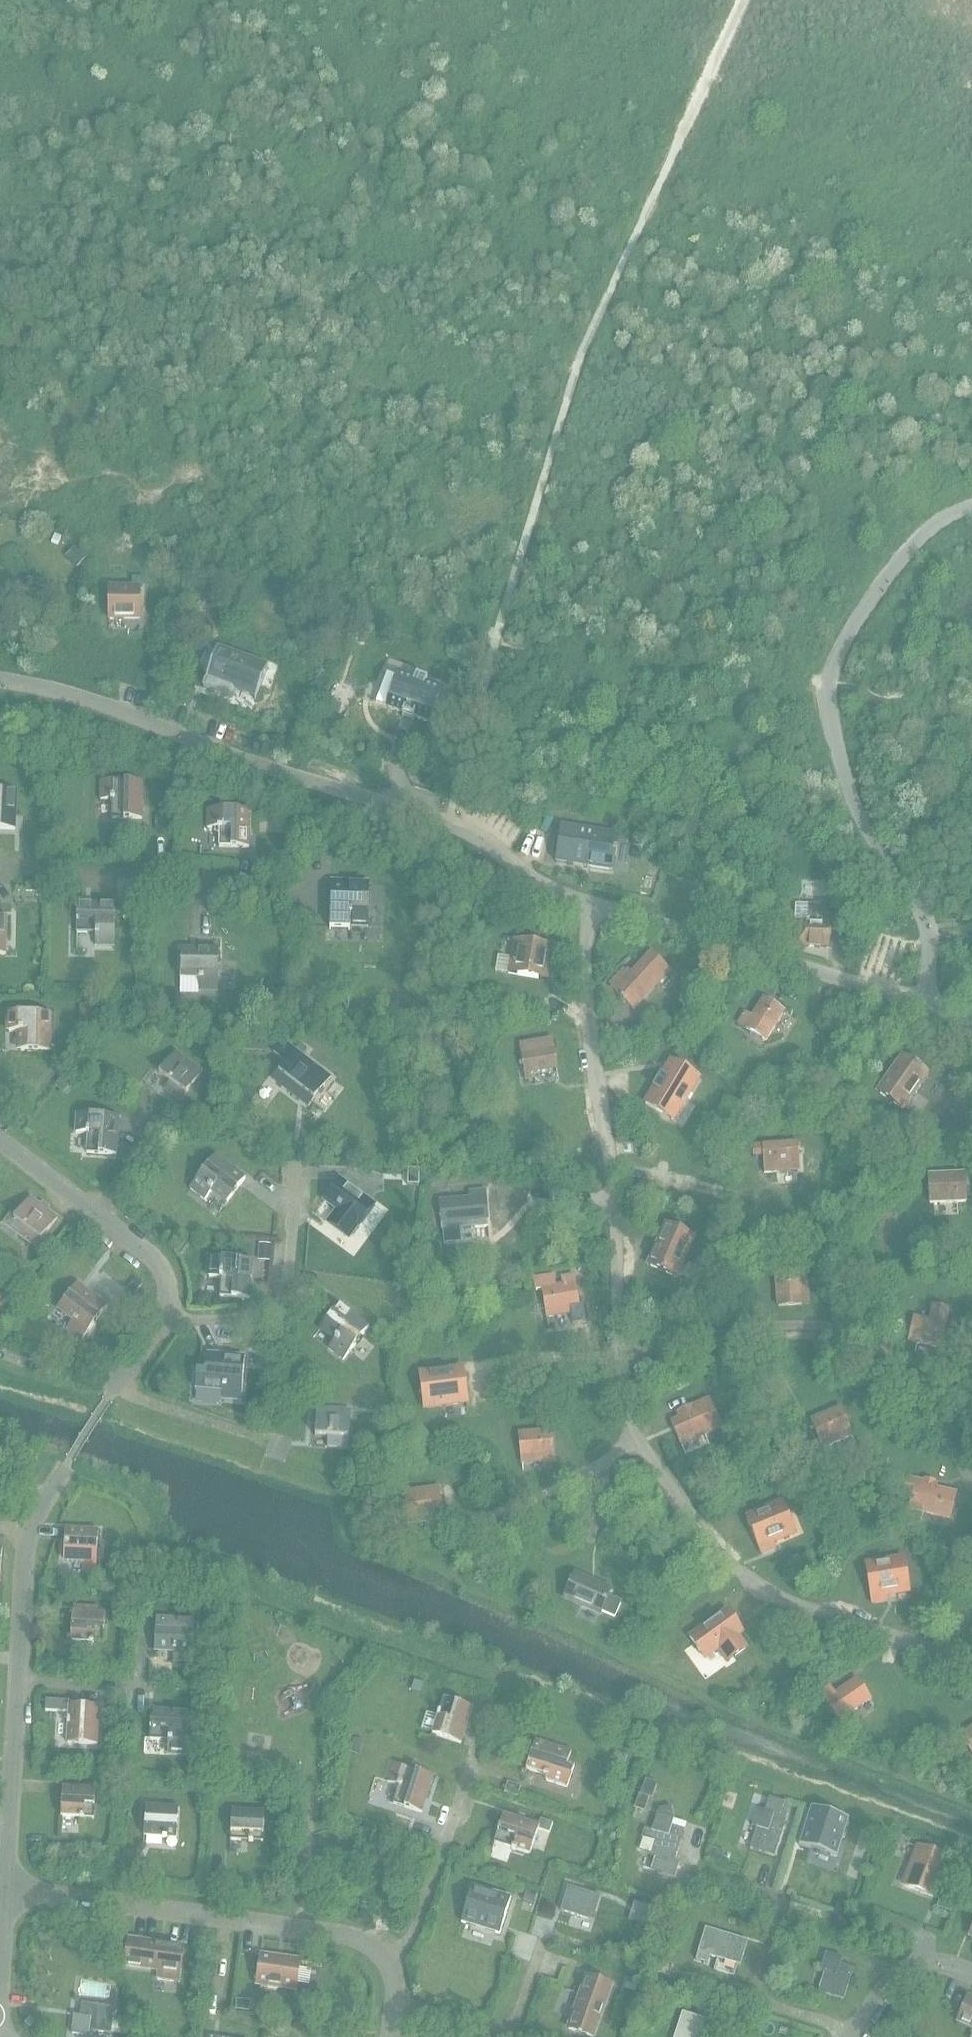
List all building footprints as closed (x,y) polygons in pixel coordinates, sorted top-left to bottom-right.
[(109,587),(109,619),(139,619),(139,587),(109,587)] [(269,666),(218,647),(204,687),(233,697),(237,685),(259,693),(269,666)] [(414,717),(429,722),(441,689),(426,684),(427,681),(415,677),(414,679),(407,677),(410,669),(389,661),(386,670),(399,675),(387,707),(402,713),(402,715),(413,719),(414,717)] [(142,819),(142,781),(100,780),(100,799),(112,799),(112,818),(142,819)] [(17,791),(0,790),(0,828),(15,829),(17,791)] [(249,847),(249,809),(207,808),(207,828),(219,828),(219,847),(249,847)] [(616,835),(562,827),(560,844),(559,844),(556,862),(573,865),(573,864),(611,870),(614,854),(616,855),(617,851),(614,851),(616,835)] [(367,926),(369,884),(331,883),(330,913),(349,913),(348,925),(367,926)] [(114,945),(115,903),(77,903),(76,933),(95,933),(95,945),(114,945)] [(795,945),(796,946),(829,947),(830,927),(835,927),(836,908),(808,907),(807,925),(796,925),(795,945)] [(548,981),(554,945),(513,939),(507,974),(548,981)] [(217,991),(218,949),(180,948),(180,978),(198,978),(198,990),(217,991)] [(611,984),(617,990),(615,992),(621,997),(620,998),(624,1002),(625,1001),(634,1009),(648,994),(644,990),(650,983),(654,986),(670,970),(651,953),(630,976),(624,970),(611,984)] [(767,1040),(785,1011),(763,998),(752,1017),(745,1012),(739,1023),(767,1040)] [(50,1051),(51,1013),(9,1012),(9,1032),(21,1032),(20,1051),(50,1051)] [(533,1072),(557,1068),(552,1039),(521,1044),(526,1080),(534,1079),(533,1072)] [(295,1050),(278,1072),(289,1080),(283,1087),(308,1106),(330,1077),(295,1050)] [(180,1101),(202,1072),(175,1052),(158,1073),(169,1081),(163,1089),(180,1101)] [(928,1073),(902,1055),(876,1091),(903,1109),(928,1073)] [(654,1088),(645,1104),(661,1113),(668,1101),(679,1108),(698,1077),(670,1061),(661,1077),(660,1076),(653,1088),(654,1088)] [(116,1155),(119,1117),(77,1114),(76,1133),(87,1134),(86,1152),(116,1155)] [(804,1160),(803,1142),(764,1145),(766,1173),(815,1170),(814,1159),(804,1160)] [(227,1202),(245,1178),(215,1155),(189,1188),(205,1200),(212,1190),(227,1202)] [(930,1203),(965,1202),(964,1174),(929,1176),(930,1203)] [(359,1224),(372,1206),(339,1181),(325,1199),(339,1209),(329,1223),(347,1236),(357,1223),(359,1224)] [(485,1190),(470,1191),(471,1198),(440,1201),(443,1230),(475,1227),(475,1228),(488,1226),(485,1190)] [(35,1247),(57,1218),(30,1197),(13,1219),(24,1227),(18,1235),(35,1247)] [(673,1220),(649,1257),(676,1275),(700,1237),(673,1220)] [(249,1298),(252,1260),(210,1257),(209,1276),(221,1277),(219,1296),(249,1298)] [(807,1284),(807,1282),(806,1270),(775,1274),(778,1306),(802,1305),(800,1285),(807,1284)] [(572,1315),(580,1313),(575,1283),(576,1283),(575,1275),(561,1277),(563,1285),(555,1286),(554,1275),(534,1278),(536,1290),(542,1289),(547,1317),(571,1313),(572,1315)] [(82,1340),(107,1306),(77,1283),(59,1307),(74,1318),(66,1328),(82,1340)] [(343,1360),(369,1327),(339,1304),(320,1327),(335,1339),(328,1348),(343,1360)] [(946,1324),(949,1309),(933,1306),(930,1321),(914,1317),(909,1341),(941,1348),(946,1324)] [(241,1399),(244,1357),(206,1354),(204,1384),(223,1385),(222,1397),(241,1399)] [(418,1367),(424,1410),(459,1405),(453,1362),(418,1367)] [(706,1434),(714,1431),(702,1402),(677,1413),(679,1418),(671,1421),(687,1455),(710,1444),(706,1434)] [(348,1447),(351,1411),(317,1408),(315,1436),(328,1437),(327,1446),(348,1447)] [(822,1448),(852,1436),(840,1408),(811,1421),(822,1448)] [(519,1433),(522,1456),(522,1462),(553,1459),(550,1430),(519,1433)] [(950,1518),(956,1494),(946,1491),(937,1489),(938,1485),(931,1483),(930,1484),(907,1478),(903,1494),(912,1496),(909,1508),(950,1518)] [(407,1524),(443,1519),(439,1487),(403,1491),(407,1524)] [(782,1502),(747,1516),(762,1553),(775,1547),(773,1541),(795,1532),(782,1502)] [(95,1572),(98,1530),(65,1528),(63,1558),(82,1559),(81,1571),(95,1572)] [(904,1558),(877,1562),(865,1564),(872,1603),(887,1601),(886,1594),(909,1590),(904,1558)] [(574,1573),(563,1597),(600,1614),(602,1611),(614,1616),(621,1602),(608,1596),(611,1590),(574,1573)] [(726,1610),(689,1636),(704,1658),(717,1649),(726,1662),(746,1648),(737,1635),(741,1632),(726,1610)] [(103,1643),(105,1613),(72,1611),(70,1641),(103,1643)] [(191,1661),(194,1619),(156,1617),(154,1647),(173,1648),(172,1660),(191,1661)] [(834,1695),(833,1694),(828,1686),(821,1691),(841,1721),(849,1716),(848,1714),(870,1699),(856,1678),(840,1689),(841,1690),(834,1695)] [(461,1743),(472,1707),(444,1698),(432,1734),(461,1743)] [(67,1743),(97,1744),(99,1706),(70,1705),(70,1701),(46,1699),(45,1710),(69,1712),(67,1743)] [(186,1753),(189,1711),(151,1709),(149,1739),(168,1740),(167,1752),(186,1753)] [(969,1731),(968,1730),(960,1735),(971,1754),(971,1728),(969,1731)] [(535,1740),(526,1768),(543,1774),(543,1775),(547,1776),(545,1780),(567,1787),(574,1764),(567,1762),(570,1751),(535,1740)] [(421,1813),(433,1776),(393,1763),(387,1782),(398,1785),(393,1803),(421,1813)] [(93,1818),(95,1788),(62,1786),(61,1816),(93,1818)] [(774,1856),(784,1824),(788,1813),(781,1811),(783,1802),(768,1797),(764,1811),(757,1809),(751,1825),(756,1827),(749,1848),(774,1856)] [(176,1837),(178,1807),(145,1805),(144,1835),(176,1837)] [(656,1832),(649,1853),(655,1855),(651,1870),(674,1878),(679,1862),(675,1860),(684,1829),(671,1825),(673,1819),(670,1807),(658,1809),(657,1814),(651,1831),(656,1832)] [(811,1807),(799,1845),(830,1855),(836,1836),(842,1838),(848,1819),(811,1807)] [(263,1841),(264,1811),(232,1809),(230,1839),(263,1841)] [(530,1854),(539,1825),(503,1814),(494,1842),(530,1854)] [(919,1847),(904,1884),(933,1895),(948,1858),(919,1847)] [(472,1886),(461,1922),(499,1933),(510,1897),(472,1886)] [(593,1920),(600,1896),(567,1886),(560,1910),(593,1920)] [(740,1965),(747,1941),(704,1927),(697,1952),(740,1965)] [(125,1965),(140,1967),(179,1972),(183,1947),(128,1940),(125,1965)] [(843,2000),(853,1968),(840,1964),(842,1958),(825,1953),(820,1969),(825,1971),(818,1992),(843,2000)] [(297,1985),(300,1959),(261,1954),(257,1979),(297,1985)] [(593,2036),(602,2009),(611,1984),(587,1977),(568,2028),(593,2036)] [(958,2021),(971,2027),(971,1999),(968,1997),(963,2009),(958,2021)] [(81,2003),(80,2009),(79,2016),(73,2015),(71,2032),(88,2035),(89,2030),(111,2033),(114,2007),(81,2003)] [(706,2019),(682,2011),(674,2036),(701,2036),(706,2019)]
